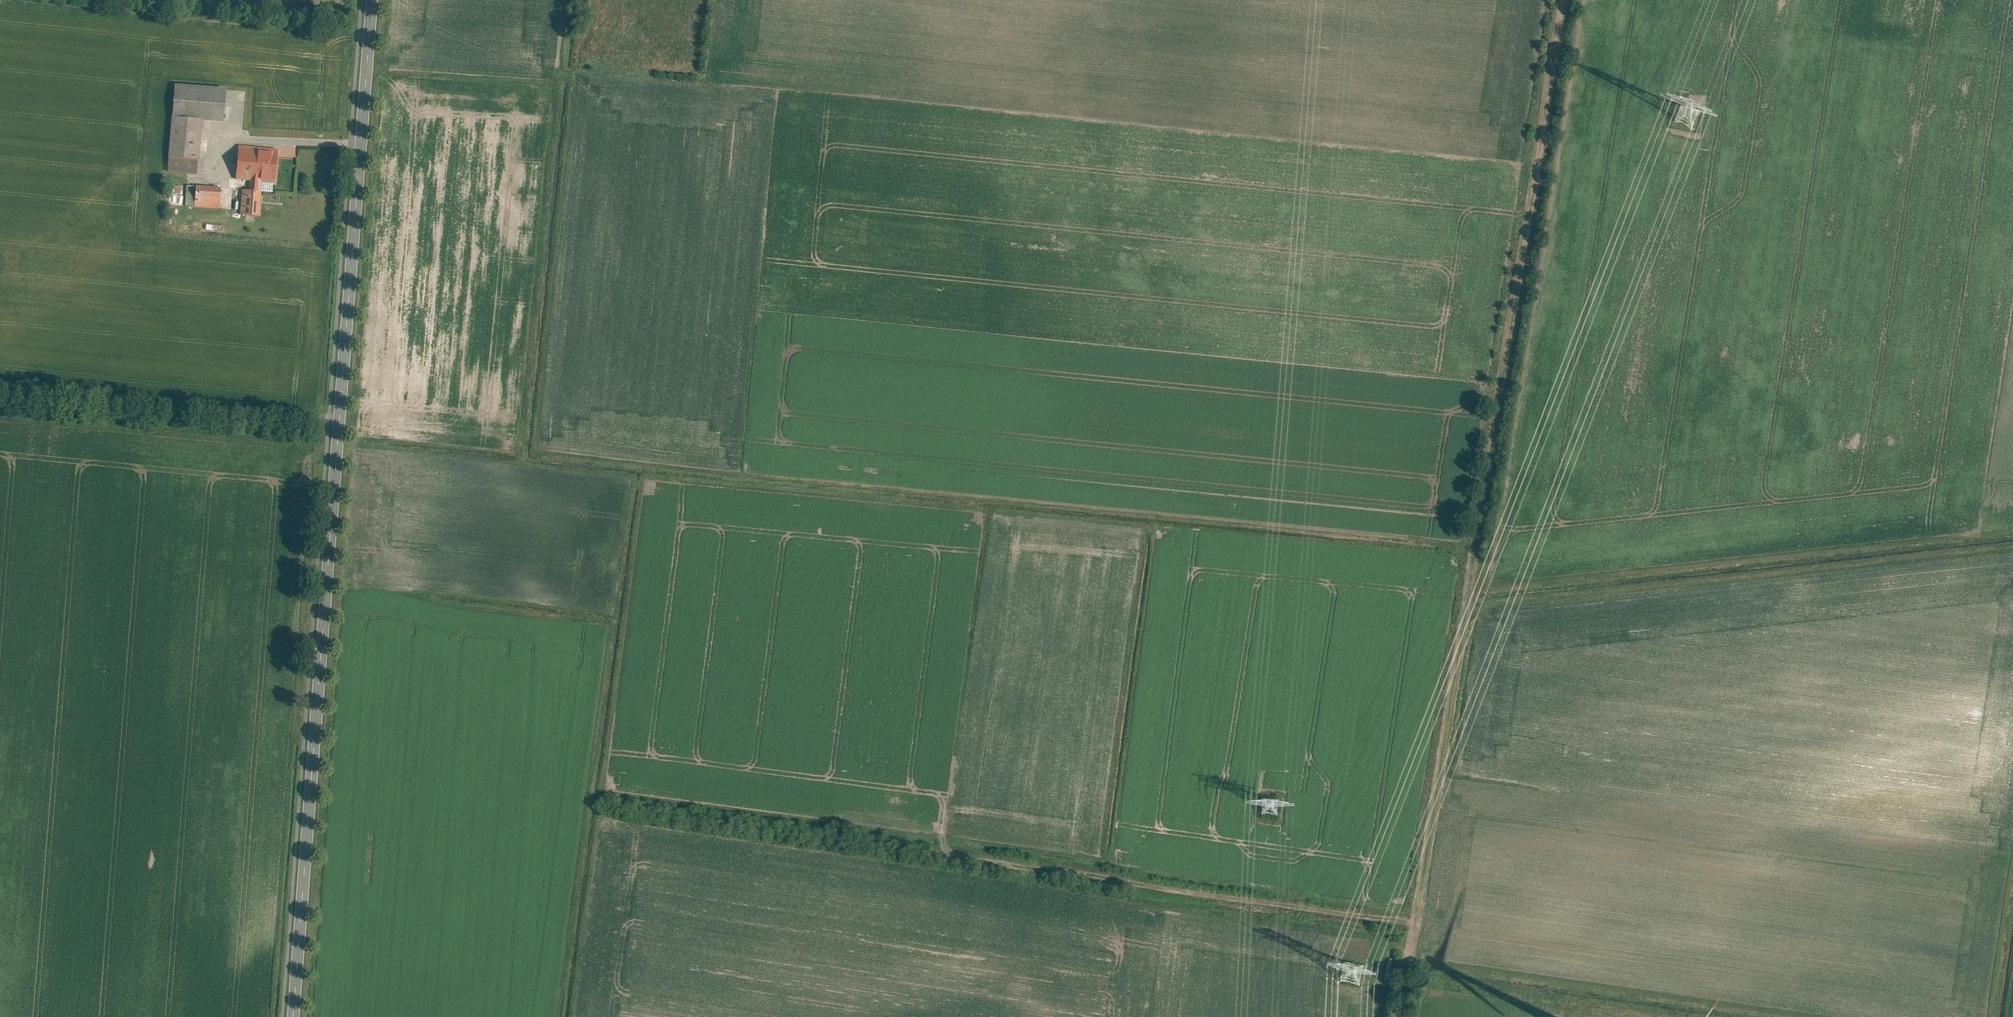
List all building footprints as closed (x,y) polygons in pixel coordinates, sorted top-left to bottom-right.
[(164,80),(158,169),(189,171),(193,115),(214,117),(216,83),(164,80)] [(232,187),(231,208),(251,209),(253,188),(259,189),(260,182),(268,183),(271,142),(227,139),(224,174),(242,175),(241,187),(232,187)] [(175,202),(210,205),(212,184),(177,181),(175,202)] [(192,226),(212,230),(214,222),(194,219),(192,226)]
